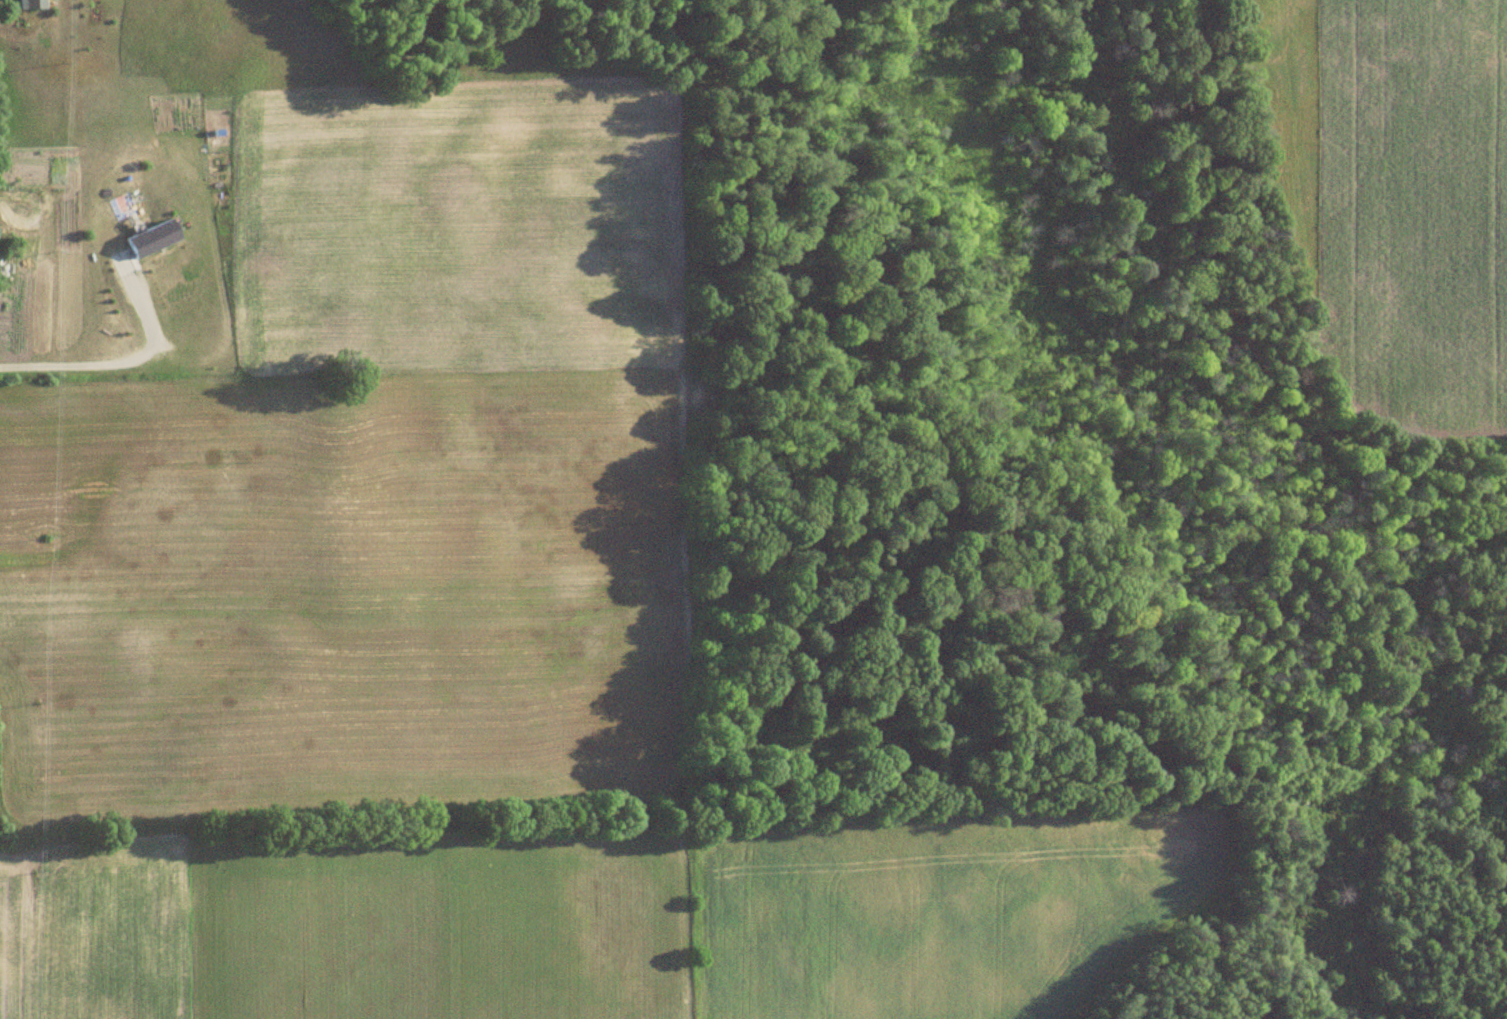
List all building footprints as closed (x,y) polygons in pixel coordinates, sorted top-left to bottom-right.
[(17,10),(44,10),(44,0),(17,0),(17,10)] [(127,239),(138,260),(183,238),(173,217),(127,239)]
